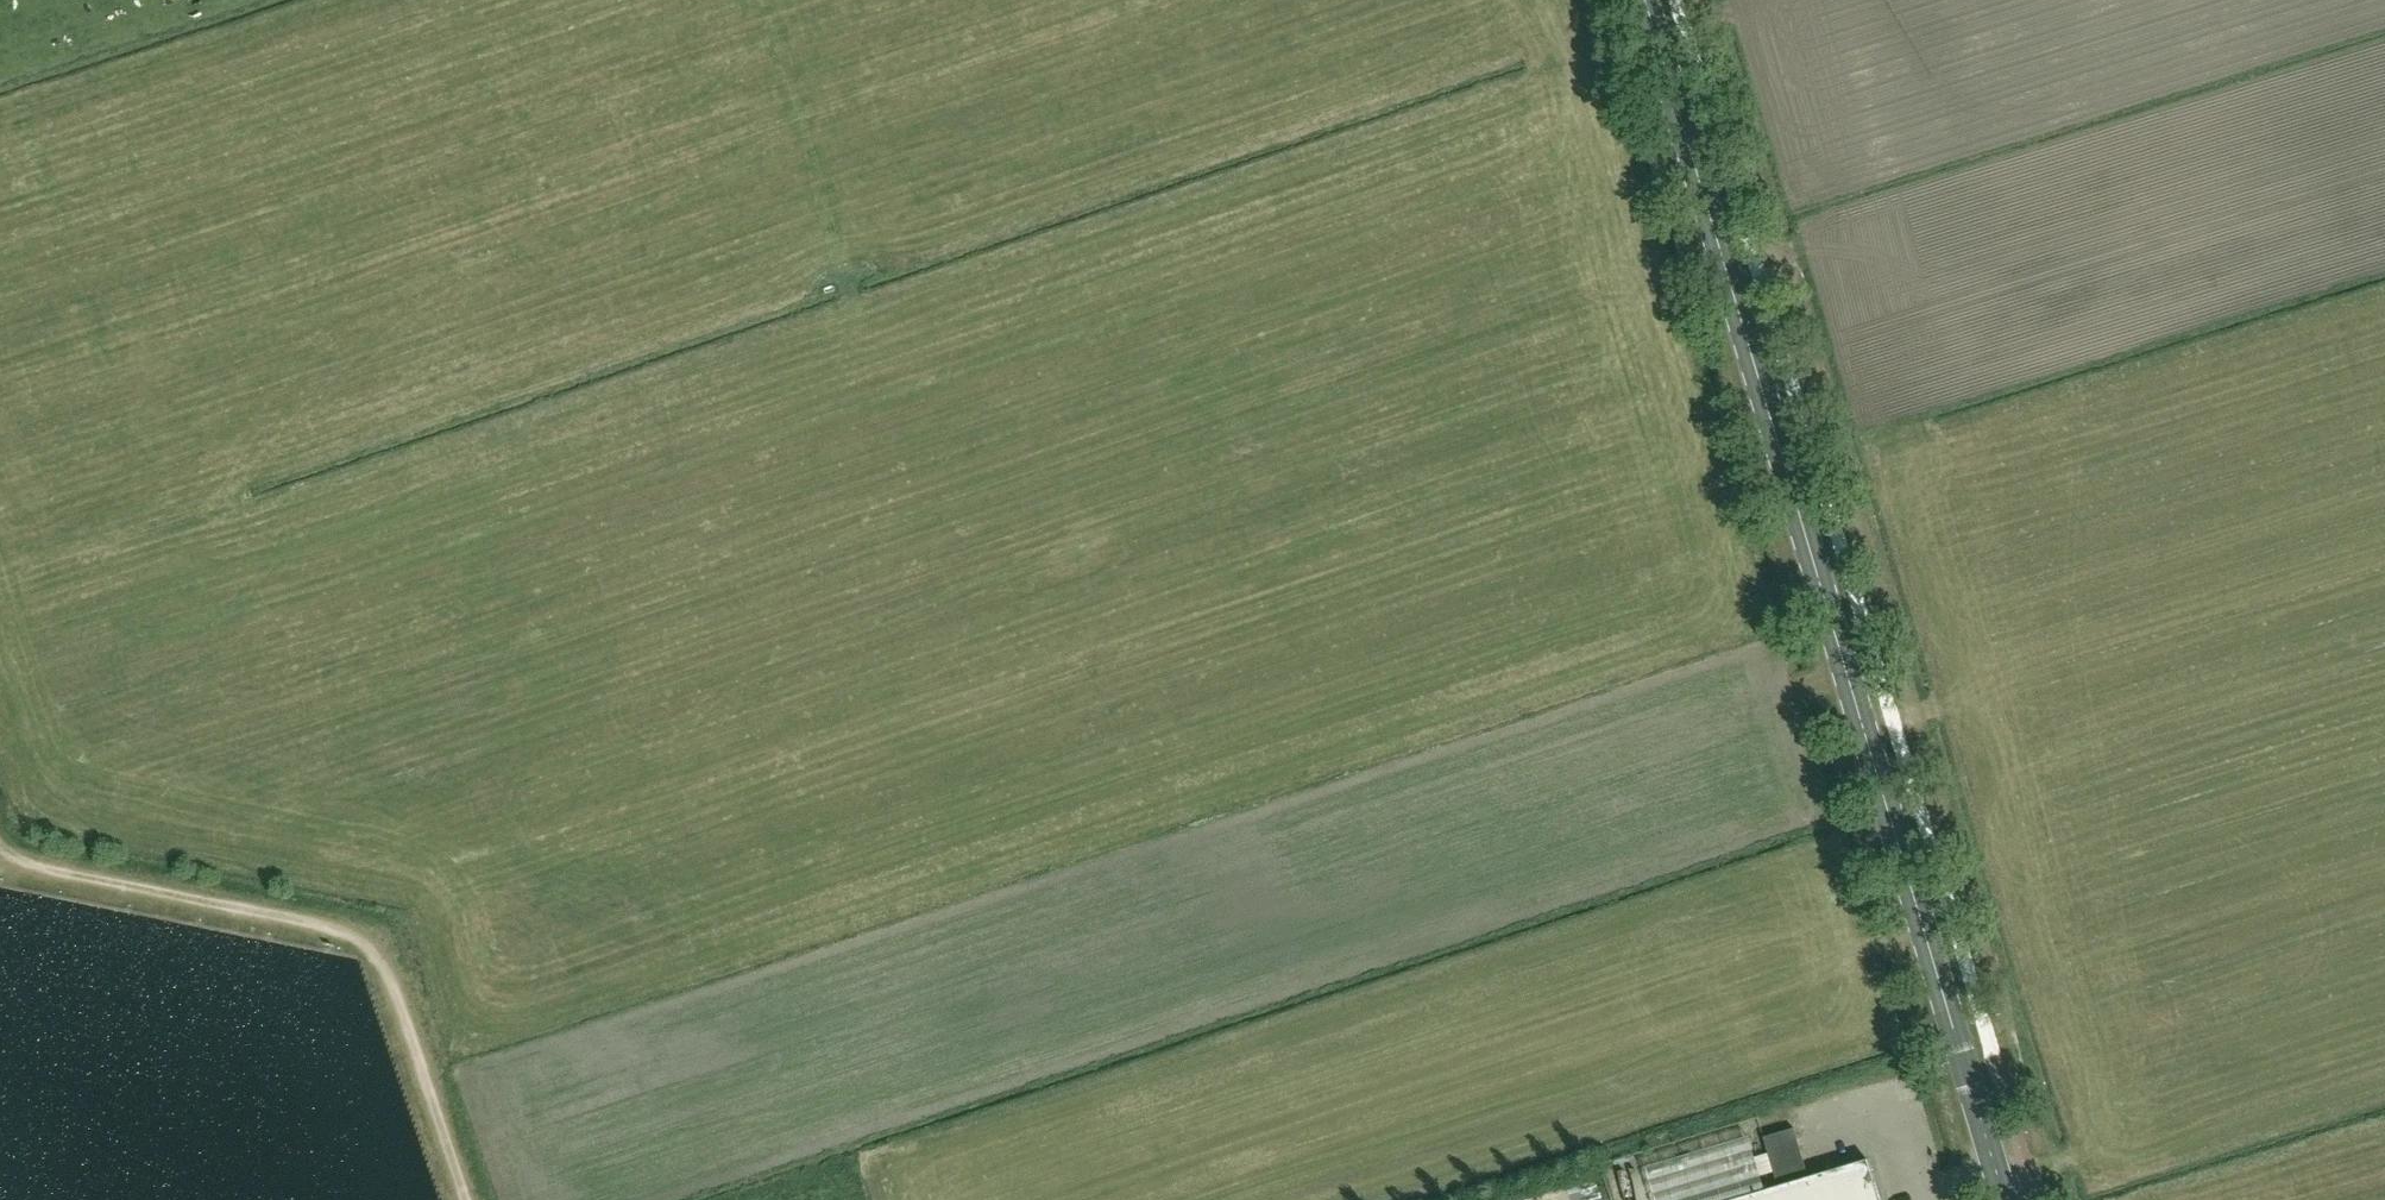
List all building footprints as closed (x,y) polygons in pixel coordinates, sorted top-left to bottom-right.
[(1868,1161),(1809,1178),(1794,1129),(1764,1138),(1779,1188),(1737,1199),(1880,1199),(1868,1161)]
